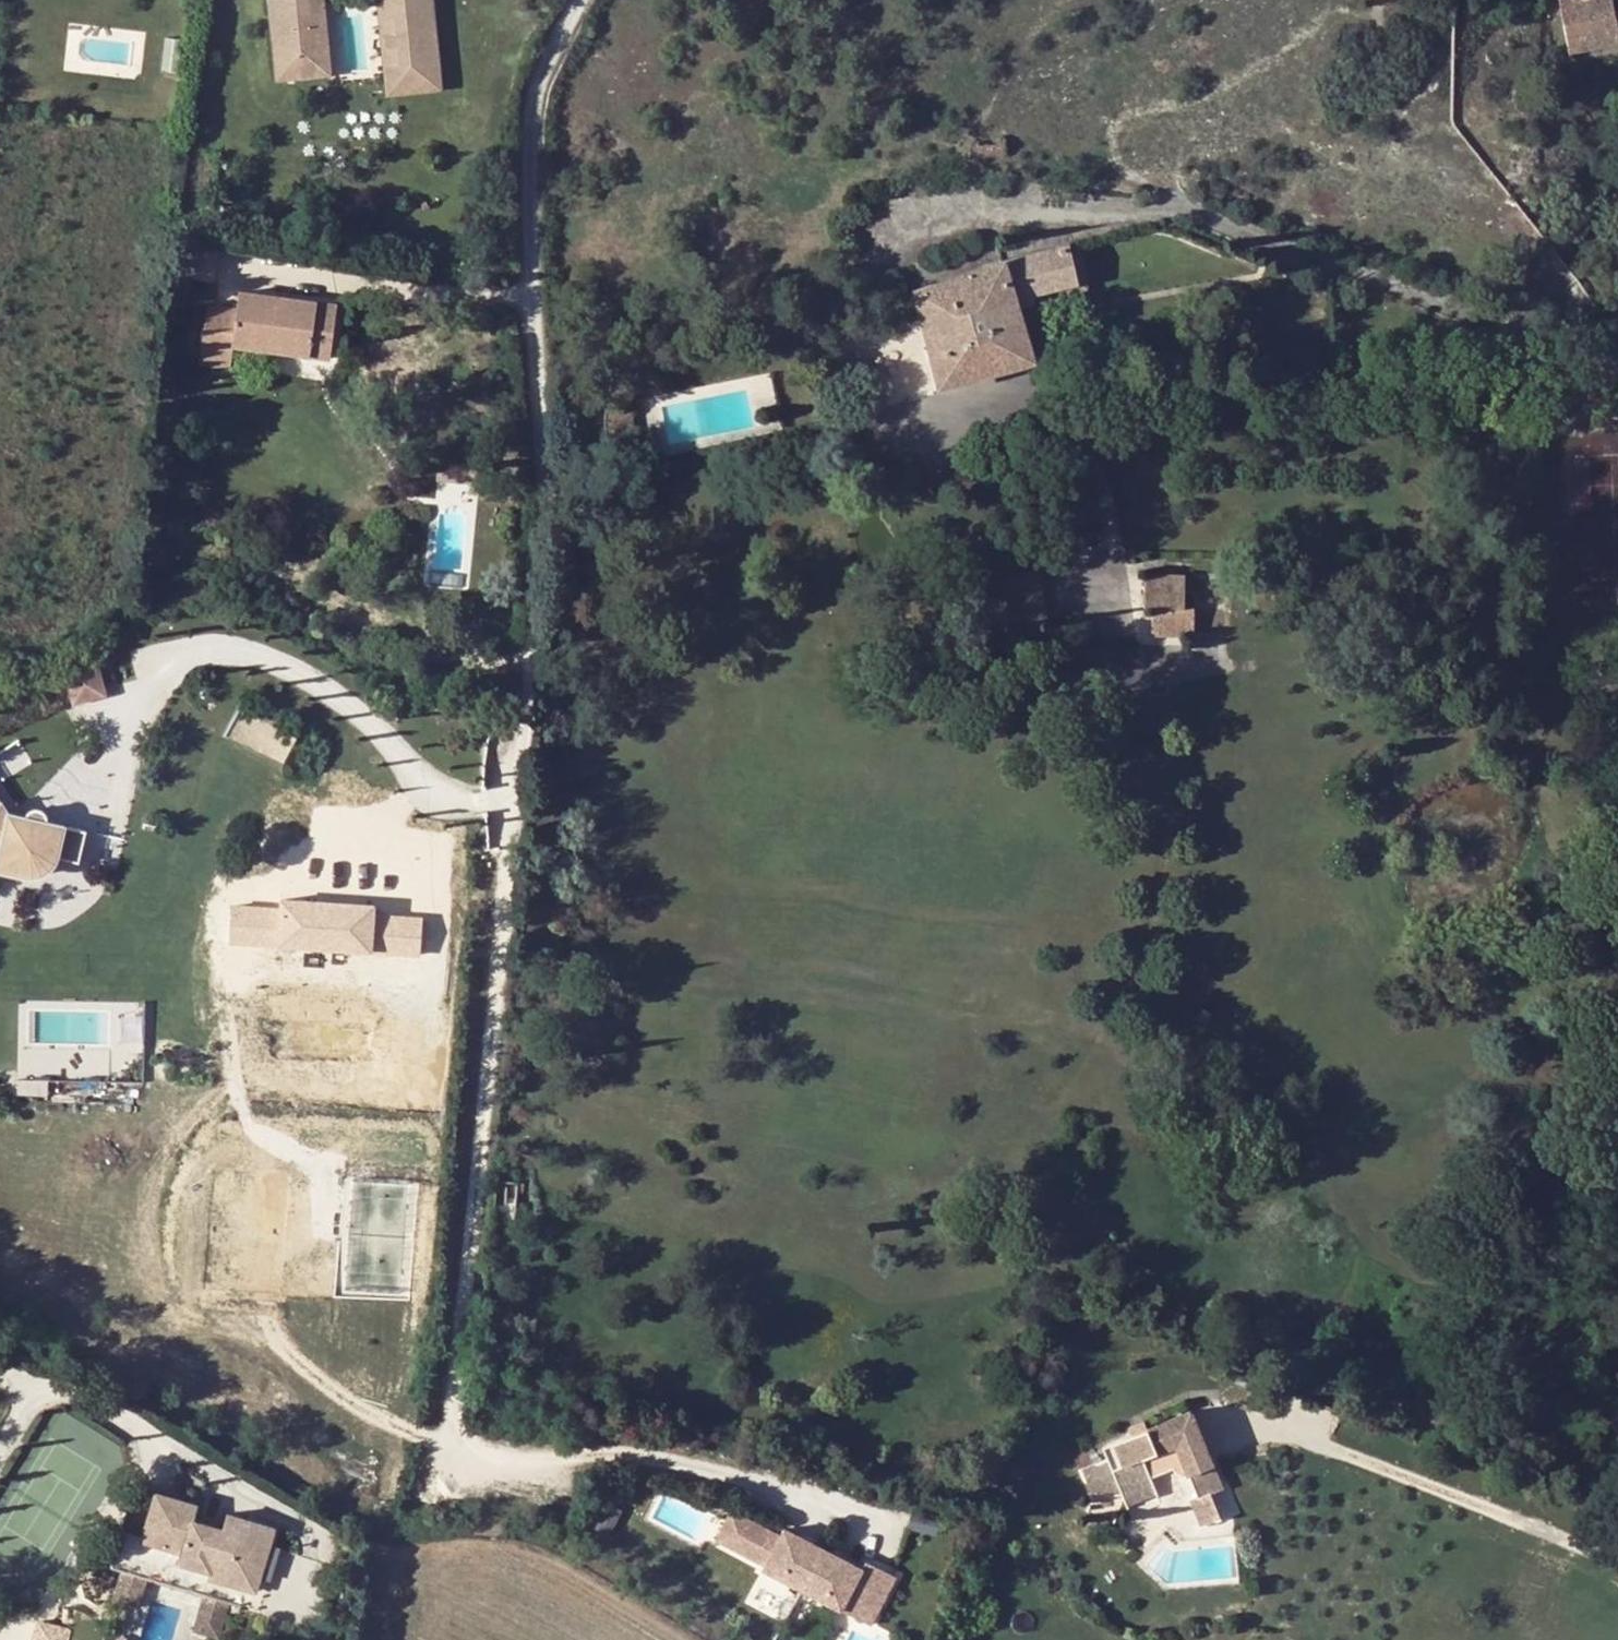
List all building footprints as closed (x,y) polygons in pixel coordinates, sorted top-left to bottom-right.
[(266,79),(323,73),(316,0),(258,0),(266,79)] [(378,95),(431,90),(422,0),(368,0),(378,95)] [(1570,47),(1617,40),(1617,9),(1616,0),(1563,0),(1570,47)] [(1009,260),(914,290),(943,388),(1033,361),(1017,308),(1035,304),(1032,295),(1078,283),(1071,249),(1071,245),(1009,260)] [(1090,290),(1080,247),(1071,249),(1078,283),(1032,295),(1035,304),(1090,290)] [(225,347),(321,357),(328,304),(231,291),(229,306),(205,305),(199,362),(223,364),(225,347)] [(1146,575),(1147,607),(1153,606),(1153,625),(1173,625),(1193,625),(1193,607),(1184,607),(1184,574),(1146,575)] [(106,694),(97,659),(59,670),(69,704),(106,694)] [(0,749),(0,777),(31,763),(21,740),(0,749)] [(21,878),(28,877),(35,874),(43,869),(49,857),(70,862),(76,831),(55,827),(56,825),(0,813),(0,874),(21,878)] [(418,904),(225,899),(224,946),(417,951),(418,904)] [(1098,1448),(1103,1459),(1078,1469),(1088,1494),(1116,1493),(1118,1496),(1122,1506),(1152,1494),(1147,1479),(1169,1469),(1171,1474),(1177,1476),(1182,1475),(1192,1496),(1197,1510),(1209,1505),(1203,1492),(1217,1485),(1186,1412),(1145,1429),(1129,1435),(1098,1448)] [(1129,1435),(1145,1429),(1142,1422),(1127,1429),(1129,1435)] [(1116,1493),(1088,1494),(1080,1512),(1111,1511),(1118,1496),(1116,1493)] [(1183,1500),(1196,1529),(1216,1521),(1209,1505),(1197,1510),(1192,1496),(1183,1500)] [(278,1542),(231,1525),(226,1540),(196,1530),(202,1512),(162,1499),(159,1499),(144,1542),(124,1535),(114,1562),(128,1567),(151,1575),(198,1591),(221,1599),(224,1600),(226,1593),(257,1603),(278,1542)] [(764,1571),(869,1625),(894,1576),(866,1562),(862,1570),(784,1530),(781,1537),(732,1513),(717,1542),(766,1567),(764,1571)] [(151,1575),(128,1567),(118,1596),(141,1604),(151,1575)] [(221,1599),(198,1591),(186,1625),(209,1633),(221,1599)] [(37,1619),(32,1639),(69,1639),(72,1628),(37,1619)]
